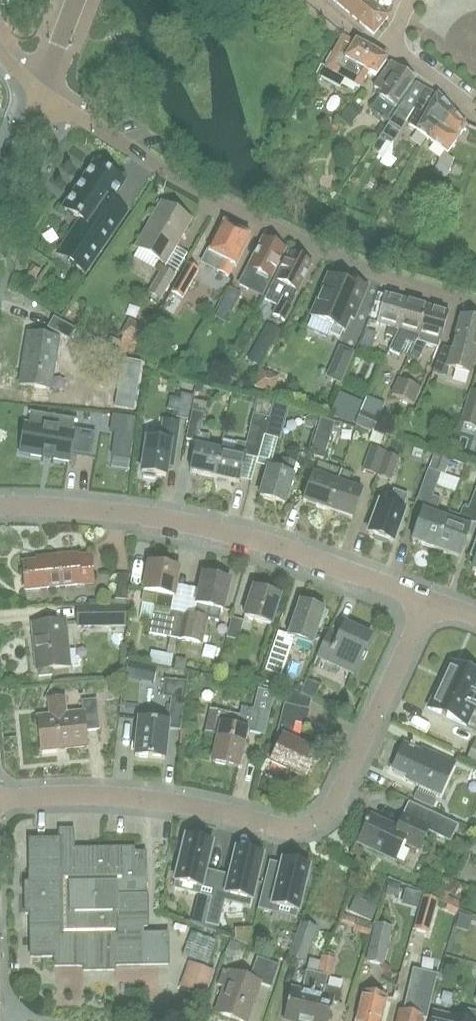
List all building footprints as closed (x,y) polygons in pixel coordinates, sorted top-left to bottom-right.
[(336,3),(347,12),(374,35),(389,17),(386,14),(369,0),(339,0),(336,3)] [(343,37),(321,78),(340,88),(345,79),(359,87),(369,72),(376,76),(387,60),(377,53),(356,42),(355,44),(343,37)] [(375,88),(382,93),(379,96),(396,108),(415,81),(391,64),(375,88)] [(405,122),(406,122),(414,109),(427,89),(417,83),(395,114),(405,122)] [(452,111),(437,95),(427,89),(414,109),(418,112),(409,125),(417,130),(427,138),(452,111)] [(353,101),(339,117),(349,126),(363,110),(359,106),(366,97),(360,93),(353,101)] [(466,127),(452,111),(427,138),(448,153),(466,127)] [(405,122),(395,114),(388,125),(398,132),(405,122)] [(446,179),(454,159),(441,154),(433,174),(446,179)] [(77,221),(55,254),(85,274),(127,212),(113,202),(126,183),(118,177),(120,174),(103,162),(101,166),(93,161),(60,210),(77,221)] [(162,203),(161,203),(136,247),(166,264),(192,221),(176,211),(175,214),(161,205),(162,203)] [(229,277),(235,265),(250,236),(238,230),(238,228),(234,225),(230,224),(228,225),(224,223),(209,252),(221,258),(215,271),(229,277)] [(247,267),(238,284),(251,290),(253,287),(263,293),(285,250),(263,239),(248,267),(247,267)] [(277,306),(272,314),(286,322),(293,309),(289,307),(298,291),(298,292),(312,264),(289,253),(265,300),(277,306)] [(42,269),(33,262),(26,273),(35,279),(42,269)] [(188,264),(172,293),(182,299),(199,270),(188,264)] [(162,268),(147,294),(160,302),(175,276),(162,268)] [(329,276),(307,328),(328,337),(329,334),(339,338),(342,330),(345,331),(354,309),(358,310),(368,288),(347,279),(345,283),(329,276)] [(230,288),(214,318),(226,324),(241,294),(230,288)] [(399,330),(407,301),(385,295),(377,324),(398,330),(389,350),(390,350),(399,330)] [(428,307),(407,301),(399,330),(390,350),(399,355),(406,341),(415,345),(409,357),(410,357),(420,336),(428,307)] [(420,336),(410,357),(419,361),(426,345),(439,348),(449,313),(428,307),(420,336)] [(449,367),(471,374),(475,357),(475,321),(461,316),(451,349),(443,347),(432,372),(446,377),(449,367)] [(48,328),(69,340),(75,329),(54,317),(48,328)] [(130,319),(120,335),(138,346),(147,329),(130,319)] [(265,323),(245,359),(257,366),(277,330),(265,323)] [(360,348),(369,351),(375,333),(366,330),(360,348)] [(60,338),(28,333),(20,385),(51,390),(60,338)] [(325,378),(341,384),(354,352),(339,346),(325,378)] [(272,393),(279,378),(261,370),(255,386),(272,393)] [(421,387),(398,378),(391,395),(414,404),(421,387)] [(216,477),(221,451),(207,448),(209,436),(200,434),(209,390),(196,387),(184,443),(196,446),(190,472),(216,477)] [(470,390),(460,423),(475,428),(475,392),(470,390)] [(181,394),(175,417),(187,420),(192,397),(181,394)] [(360,404),(338,395),(329,415),(351,425),(360,404)] [(234,454),(221,451),(216,477),(240,483),(245,457),(257,459),(263,435),(265,436),(273,404),(272,405),(255,401),(246,444),(236,442),(234,454)] [(273,404),(265,436),(280,439),(287,407),(273,404)] [(362,410),(356,424),(372,431),(379,417),(362,410)] [(25,424),(20,453),(42,457),(42,459),(44,459),(44,457),(52,459),(52,460),(53,461),(54,459),(69,461),(70,453),(92,457),(95,433),(73,429),(74,421),(77,422),(78,420),(29,412),(29,414),(30,414),(28,424),(25,424)] [(113,455),(130,457),(135,418),(113,415),(111,431),(116,431),(113,455)] [(306,418),(304,423),(307,427),(311,428),(316,426),(317,421),(315,417),(310,416),(306,418)] [(161,440),(147,438),(142,473),(167,476),(170,455),(175,456),(180,423),(164,421),(161,440)] [(309,455),(324,460),(332,435),(317,430),(309,455)] [(387,452),(378,476),(391,480),(399,454),(409,457),(413,445),(393,438),(388,452),(387,452)] [(378,476),(387,452),(370,446),(363,471),(378,476)] [(435,549),(449,512),(448,512),(446,518),(435,515),(441,500),(432,497),(440,474),(445,475),(450,461),(465,466),(466,461),(435,450),(429,469),(428,469),(417,500),(424,505),(423,510),(412,540),(435,549)] [(282,458),(278,471),(268,468),(260,497),(286,504),(294,476),(292,475),(296,463),(282,458)] [(327,510),(342,471),(331,467),(326,478),(313,474),(304,502),(327,510)] [(342,471),(327,510),(353,519),(362,491),(348,486),(352,475),(342,471)] [(435,549),(459,557),(472,523),(475,523),(475,488),(468,509),(463,507),(460,516),(449,512),(435,549)] [(394,490),(388,506),(380,503),(369,533),(394,542),(405,512),(402,511),(408,495),(394,490)] [(51,559),(39,560),(23,562),(26,591),(80,585),(81,586),(95,585),(92,555),(77,556),(77,554),(51,557),(51,559)] [(144,591),(142,603),(154,606),(149,632),(179,639),(184,614),(170,611),(173,596),(175,596),(180,569),(177,568),(178,565),(175,564),(176,563),(154,559),(153,564),(149,563),(148,567),(145,566),(142,581),(145,581),(144,591)] [(128,600),(130,575),(118,575),(117,599),(114,605),(125,605),(127,600),(128,600)] [(184,614),(179,639),(202,645),(208,619),(218,621),(220,610),(223,611),(230,581),(205,575),(197,605),(195,617),(184,614)] [(281,596),(254,587),(245,617),(271,626),(281,596)] [(278,631),(265,671),(281,677),(294,638),(314,645),(320,628),(321,628),(329,610),(314,604),(313,606),(299,601),(294,616),(288,634),(278,631)] [(125,605),(114,605),(77,606),(77,627),(127,627),(127,605),(125,605)] [(231,618),(226,638),(238,641),(243,621),(231,618)] [(54,676),(53,669),(70,667),(66,620),(33,624),(37,670),(38,670),(39,677),(54,676)] [(338,639),(328,634),(318,657),(354,674),(372,636),(345,623),(338,639)] [(170,638),(167,653),(175,655),(178,640),(170,638)] [(162,653),(160,665),(171,667),(173,656),(162,653)] [(176,658),(175,669),(185,670),(186,664),(183,659),(176,658)] [(129,662),(126,678),(154,684),(158,668),(129,662)] [(429,709),(466,726),(475,704),(475,675),(450,663),(429,709)] [(139,719),(135,756),(165,759),(168,729),(180,730),(187,682),(164,678),(163,697),(171,697),(168,722),(139,719)] [(210,710),(205,733),(220,736),(214,762),(238,767),(246,731),(264,735),(273,694),(257,691),(253,710),(241,708),(239,716),(210,710)] [(49,715),(37,716),(40,751),(42,751),(56,750),(87,746),(86,731),(100,730),(97,708),(97,699),(82,701),(83,711),(66,713),(65,697),(48,699),(49,715)] [(275,743),(280,745),(272,762),(306,778),(317,754),(291,741),(295,722),(307,725),(310,710),(284,704),(275,743)] [(467,761),(475,766),(475,741),(467,761)] [(440,795),(455,764),(422,749),(421,751),(405,743),(393,769),(408,776),(406,779),(440,795)] [(417,791),(413,799),(433,808),(436,800),(417,791)] [(366,826),(358,843),(395,860),(403,843),(419,850),(428,831),(451,842),(458,825),(429,812),(423,824),(404,815),(398,828),(371,815),(368,823),(366,822),(364,825),(366,826)] [(185,837),(173,889),(199,895),(192,923),(204,928),(205,924),(217,872),(205,869),(212,843),(185,837)] [(142,935),(142,927),(147,927),(147,896),(146,896),(145,853),(134,853),(134,848),(74,849),(73,839),(29,840),(29,883),(25,883),(25,914),(30,914),(30,957),(54,956),(55,966),(83,966),(83,971),(114,970),(114,965),(168,965),(168,934),(142,935)] [(217,872),(205,924),(218,927),(225,901),(250,907),(262,855),(236,849),(230,875),(217,872)] [(264,883),(258,909),(296,918),(309,867),(282,860),(276,886),(264,883)] [(389,882),(386,894),(398,896),(401,884),(389,882)] [(423,895),(414,930),(428,934),(438,899),(423,895)] [(366,903),(360,915),(371,920),(377,908),(366,903)] [(353,932),(368,936),(373,923),(341,913),(339,920),(355,926),(353,932)] [(461,914),(457,928),(467,931),(471,917),(461,914)] [(289,959),(305,964),(316,929),(301,923),(289,959)] [(383,966),(392,928),(375,924),(366,962),(383,966)] [(183,958),(206,966),(213,946),(190,938),(183,958)] [(305,1020),(328,1020),(333,1003),(339,1004),(342,990),(324,986),(327,977),(329,977),(334,959),(323,956),(321,956),(320,962),(305,1020)] [(215,1012),(241,1020),(247,1020),(260,984),(271,988),(279,965),(257,957),(250,979),(230,971),(229,972),(222,970),(216,985),(224,987),(215,1012)] [(320,962),(309,960),(301,992),(290,989),(283,1019),(291,1020),(305,1020),(320,962)] [(206,996),(215,971),(189,962),(181,987),(206,996)] [(397,1020),(422,1020),(423,1019),(426,1019),(438,976),(415,970),(404,1012),(399,1010),(397,1020)] [(386,997),(363,991),(356,1020),(381,1020),(386,997)] [(463,1020),(451,1017),(451,1016),(434,1012),(432,1020),(475,1020),(475,1013),(466,1010),(463,1020)]
